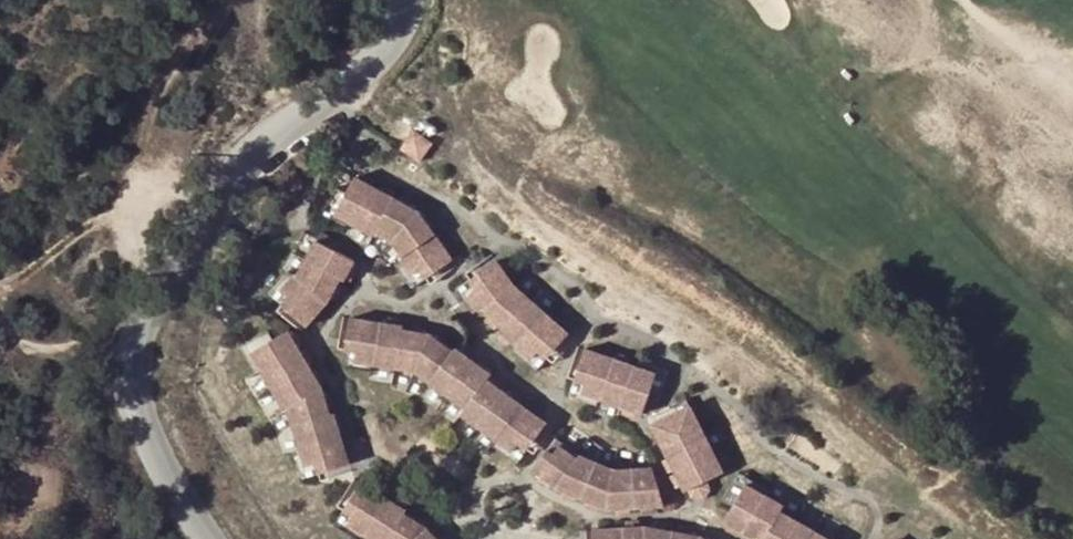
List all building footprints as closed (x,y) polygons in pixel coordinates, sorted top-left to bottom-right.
[(415,252),(409,263),(443,280),(468,233),(366,178),(346,215),(415,252)] [(549,366),(581,334),(503,257),(471,289),(549,366)] [(308,329),(265,347),(319,480),(363,462),(308,329)] [(590,394),(652,414),(667,370),(586,343),(575,374),(595,380),(590,394)] [(706,404),(662,418),(686,491),(730,477),(706,404)] [(651,519),(666,480),(556,437),(541,476),(651,519)] [(755,485),(731,526),(754,538),(848,538),(755,485)]
